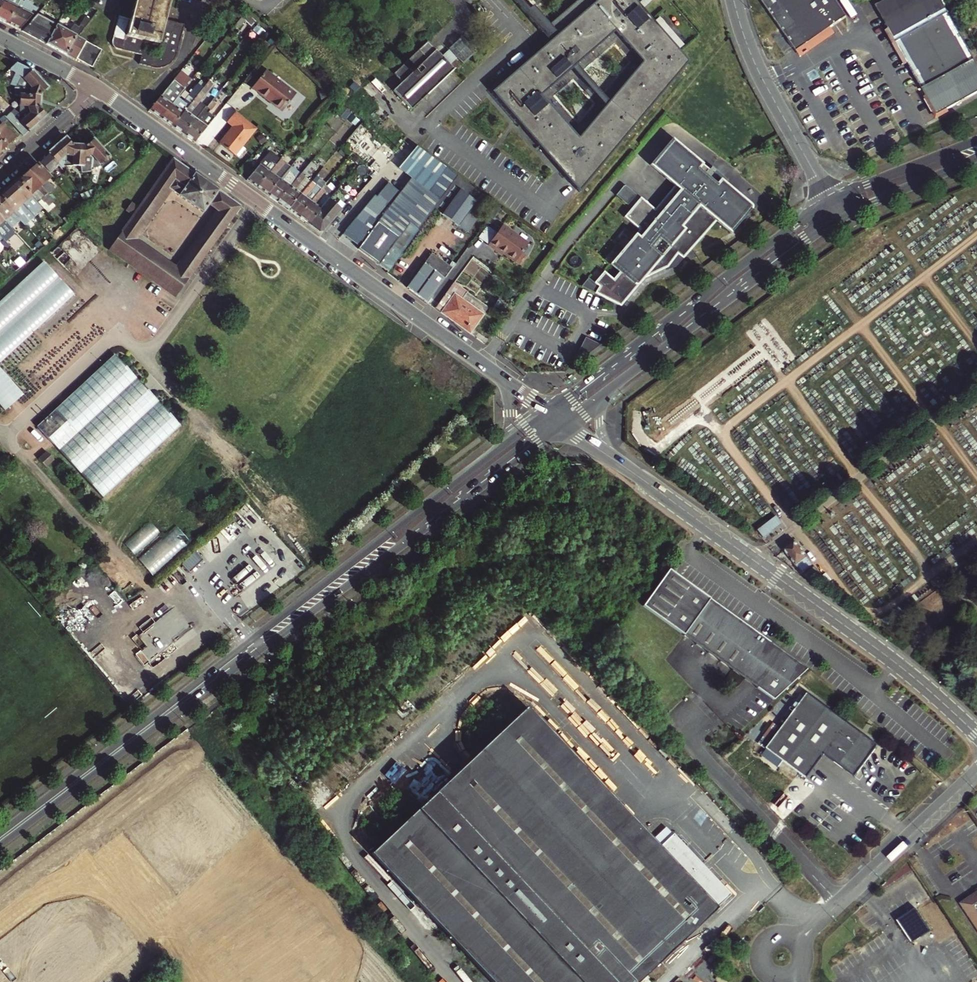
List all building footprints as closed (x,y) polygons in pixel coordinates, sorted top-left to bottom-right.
[(8,24),(19,2),(16,0),(5,0),(0,9),(0,20),(8,24)] [(166,21),(172,0),(136,0),(130,20),(118,17),(112,40),(112,41),(112,43),(112,44),(112,45),(113,47),(114,48),(115,49),(116,49),(143,56),(141,64),(161,69),(165,69),(168,67),(171,66),(173,63),(176,61),(177,58),(186,27),(166,21)] [(509,79),(493,94),(580,194),(690,64),(674,47),(650,20),(632,0),(600,0),(588,10),(580,0),(579,0),(569,9),(546,29),(555,39),(509,79)] [(798,53),(833,29),(849,18),(837,0),(762,0),(798,53)] [(897,44),(925,28),(949,14),(941,0),(888,0),(876,7),(889,30),(897,44)] [(19,2),(8,24),(20,30),(38,11),(19,2)] [(58,26),(47,45),(76,60),(77,59),(89,40),(90,38),(83,35),(104,5),(94,4),(80,26),(74,23),(70,32),(58,26)] [(922,88),(973,58),(949,14),(925,28),(897,44),(908,64),(922,88)] [(34,19),(22,32),(45,43),(56,21),(52,19),(48,26),(34,19)] [(833,29),(798,53),(802,58),(837,35),(833,29)] [(897,44),(889,30),(886,32),(894,46),(897,44)] [(452,46),(464,63),(479,53),(466,36),(452,46)] [(89,40),(77,59),(93,68),(105,49),(89,40)] [(395,73),(403,82),(395,90),(414,109),(455,69),(436,50),(427,41),(419,49),(395,73)] [(897,44),(894,46),(905,66),(908,64),(897,44)] [(445,54),(452,62),(458,57),(451,49),(445,54)] [(922,88),(936,114),(976,92),(976,65),(973,58),(922,88)] [(153,108),(161,118),(178,96),(192,79),(185,68),(153,108)] [(12,85),(16,86),(23,87),(33,87),(40,95),(48,88),(33,71),(24,78),(13,77),(12,85)] [(296,95),(266,72),(253,88),(282,112),(296,95)] [(178,131),(184,135),(206,107),(201,103),(215,85),(210,81),(204,88),(173,127),(178,131)] [(178,96),(161,118),(173,127),(204,88),(198,83),(184,101),(178,96)] [(23,87),(16,86),(15,94),(20,94),(19,114),(31,115),(39,108),(40,103),(41,98),(40,95),(33,87),(23,87)] [(206,107),(184,135),(196,143),(208,128),(201,123),(213,107),(209,103),(206,107)] [(31,115),(19,114),(18,114),(14,110),(11,113),(17,119),(12,124),(21,134),(26,129),(28,131),(46,116),(39,108),(31,115)] [(237,111),(228,122),(234,127),(221,144),(236,156),(258,129),(237,111)] [(7,147),(15,139),(0,122),(0,139),(7,147)] [(39,162),(47,171),(49,173),(59,165),(62,168),(65,166),(65,165),(65,153),(74,146),(66,138),(39,162)] [(595,293),(620,306),(644,279),(667,267),(671,262),(677,265),(716,221),(730,233),(751,209),(751,207),(750,205),(721,179),(715,187),(711,183),(703,177),(709,170),(672,139),(650,166),(674,186),(654,209),(640,198),(624,217),(639,230),(610,265),(619,272),(613,279),(604,272),(595,284),(599,287),(595,293)] [(92,167),(92,172),(101,171),(100,165),(109,157),(93,140),(85,147),(92,154),(92,167)] [(82,172),(92,172),(92,167),(92,154),(85,147),(74,146),(65,153),(65,165),(82,167),(82,172)] [(358,249),(388,271),(434,209),(459,176),(417,146),(399,167),(412,177),(400,193),(388,182),(376,196),(375,195),(345,230),(363,242),(358,249)] [(270,151),(247,180),(255,186),(258,188),(278,164),(271,159),(275,155),(270,151)] [(281,159),(275,155),(271,159),(278,164),(280,160),(281,159)] [(240,206),(174,158),(127,224),(139,233),(170,189),(204,212),(209,205),(220,212),(183,264),(194,272),(240,206)] [(278,164),(258,188),(268,195),(291,167),(280,160),(278,164)] [(301,174),(278,202),(288,209),(313,180),(308,176),(316,166),(311,162),(301,174)] [(51,179),(37,163),(26,173),(32,180),(34,178),(42,187),(40,187),(47,195),(50,192),(44,185),(51,179)] [(291,167),(268,195),(278,202),(301,174),(291,167)] [(717,176),(709,170),(703,177),(711,183),(717,176)] [(26,173),(18,181),(38,203),(42,199),(47,205),(52,200),(47,195),(40,187),(42,187),(34,178),(32,180),(26,173)] [(459,176),(434,209),(458,227),(483,193),(459,176)] [(288,209),(298,217),(323,187),(313,180),(288,209)] [(11,187),(8,190),(14,197),(16,195),(23,204),(22,204),(29,212),(31,214),(35,210),(40,216),(45,211),(38,203),(18,181),(11,187)] [(624,187),(616,196),(628,205),(636,195),(626,186),(624,187)] [(323,187),(298,217),(308,224),(333,195),(323,187)] [(333,195),(308,224),(319,232),(324,231),(342,209),(352,198),(340,187),(333,195)] [(8,190),(0,197),(0,199),(20,221),(29,212),(22,204),(23,204),(16,195),(14,197),(8,190)] [(483,193),(458,227),(467,233),(492,200),(483,193)] [(20,221),(0,199),(0,218),(9,228),(10,229),(20,221)] [(11,248),(14,245),(11,241),(10,242),(3,234),(9,228),(0,218),(0,236),(11,248)] [(502,226),(488,245),(499,253),(500,251),(515,262),(528,244),(502,226)] [(341,236),(358,249),(363,242),(345,230),(341,236)] [(189,279),(122,231),(110,248),(177,295),(189,279)] [(6,253),(11,248),(0,236),(0,246),(6,253)] [(431,253),(406,287),(427,302),(452,268),(431,253)] [(43,261),(0,301),(0,364),(74,294),(43,261)] [(595,293),(599,287),(595,284),(588,278),(581,287),(595,293)] [(435,308),(470,333),(483,315),(462,300),(467,293),(454,283),(435,308)] [(580,351),(591,356),(598,342),(587,337),(580,351)] [(114,354),(37,426),(102,497),(181,425),(114,354)] [(0,368),(0,406),(5,411),(24,395),(0,368)] [(774,516),(762,525),(769,533),(780,523),(774,516)] [(150,522),(123,542),(135,556),(162,535),(150,522)] [(175,526),(136,558),(153,577),(192,544),(175,526)] [(794,540),(783,550),(802,572),(813,563),(794,540)] [(185,564),(192,570),(204,558),(196,551),(185,564)] [(815,566),(811,570),(818,578),(822,574),(815,566)] [(671,569),(644,607),(733,672),(737,666),(761,683),(757,689),(775,701),(809,669),(671,569)] [(134,638),(143,649),(137,654),(145,663),(190,630),(173,609),(134,638)] [(802,704),(768,749),(808,779),(826,755),(856,778),(878,747),(809,695),(806,699),(802,695),(798,701),(802,704)] [(372,850),(494,981),(636,981),(665,954),(731,893),(688,847),(688,843),(684,839),(681,839),(675,833),(660,846),(529,704),(372,850)] [(962,904),(976,927),(976,894),(962,904)] [(918,907),(900,920),(915,942),(933,929),(918,907)]
